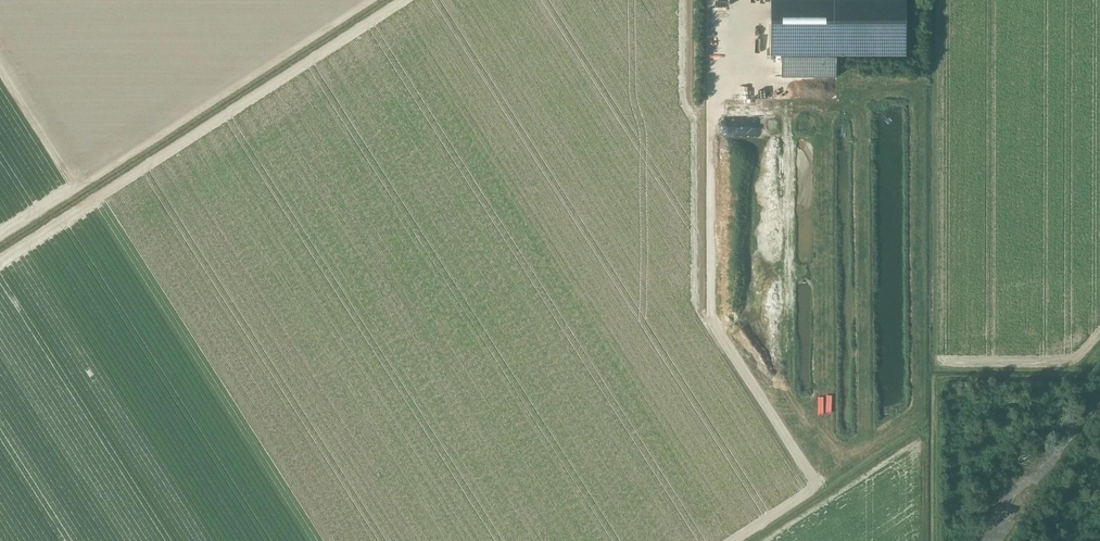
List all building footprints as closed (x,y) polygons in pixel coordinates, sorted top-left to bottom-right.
[(770,54),(902,54),(902,0),(770,0),(770,54)]
